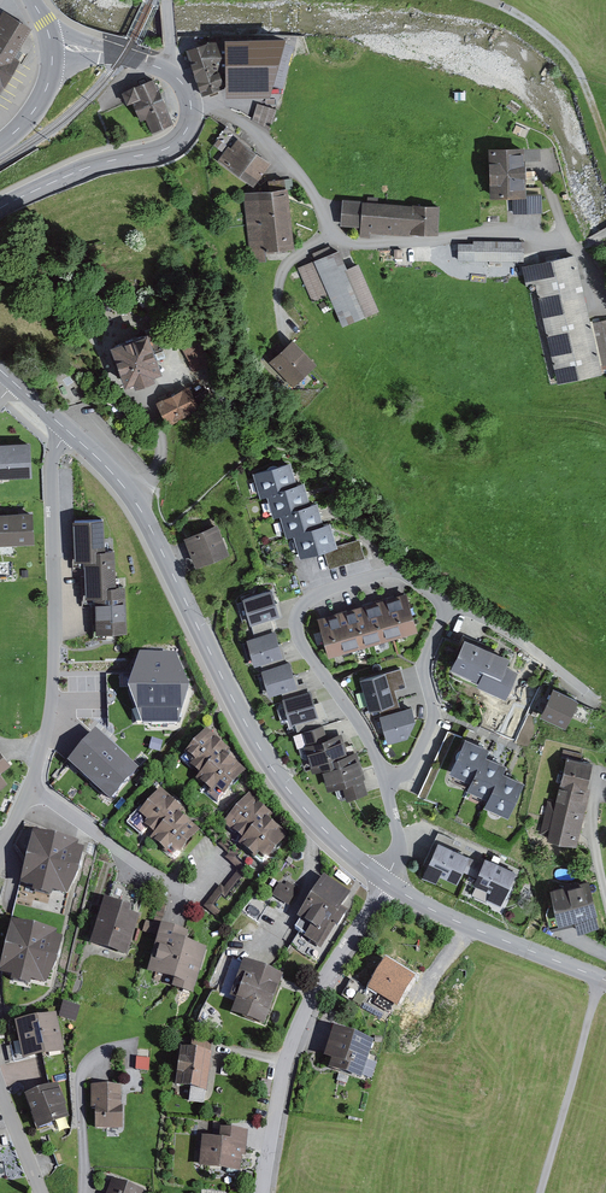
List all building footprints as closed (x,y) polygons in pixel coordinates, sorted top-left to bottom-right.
[(13,60),(30,32),(0,13),(0,96),(20,64),(13,60)] [(226,94),(270,92),(285,32),(226,33),(212,39),(187,48),(203,94),(226,86),(226,94)] [(133,102),(149,134),(175,121),(152,77),(118,94),(125,106),(133,102)] [(274,123),(279,103),(259,98),(254,117),(274,123)] [(270,159),(238,135),(220,159),(252,183),(270,159)] [(527,144),(490,145),(492,197),(519,196),(519,211),(544,211),(544,190),(528,191),(527,144)] [(287,189),(250,193),(256,250),(293,246),(287,189)] [(360,229),(437,232),(438,202),(340,198),(339,220),(360,220),(360,229)] [(458,243),(458,263),(523,264),(523,244),(458,243)] [(405,244),(383,244),(383,252),(397,252),(397,261),(405,260),(405,244)] [(338,248),(299,265),(315,301),(330,295),(343,326),(380,310),(359,261),(346,267),(338,248)] [(575,252),(531,263),(561,384),(605,373),(603,364),(593,320),(575,252)] [(593,320),(603,364),(605,363),(605,318),(593,320)] [(147,327),(111,341),(128,385),(164,371),(147,327)] [(296,382),(316,362),(292,338),(271,358),(296,382)] [(198,405),(187,384),(159,399),(169,419),(198,405)] [(33,441),(0,443),(0,476),(34,474),(33,441)] [(296,485),(290,464),(254,474),(261,499),(267,497),(266,494),(296,485)] [(309,505),(303,483),(296,485),(266,494),(267,497),(274,520),(281,517),(280,514),(309,505)] [(323,525),(316,503),(309,505),(280,514),(281,517),(287,539),(295,537),(294,532),(323,525)] [(0,512),(0,543),(33,542),(32,511),(0,512)] [(102,520),(69,522),(71,560),(82,559),(91,559),(91,551),(103,551),(102,520)] [(295,537),(300,555),(323,548),(335,545),(329,523),(323,525),(294,532),(295,537)] [(219,526),(184,538),(194,566),(229,554),(219,526)] [(335,545),(323,548),(329,568),(364,559),(358,539),(335,545)] [(91,559),(82,559),(83,597),(93,597),(103,596),(103,588),(118,587),(117,550),(103,551),(91,551),(91,559)] [(103,596),(93,597),(94,635),(128,634),(126,587),(118,587),(103,588),(103,596)] [(244,596),(250,620),(281,612),(274,587),(244,596)] [(407,593),(318,616),(328,656),(418,633),(407,593)] [(247,636),(254,660),(283,652),(277,628),(247,636)] [(508,656),(465,634),(450,667),(478,678),(475,682),(507,695),(519,668),(505,663),(508,656)] [(176,651),(139,653),(128,689),(142,725),(179,723),(189,689),(176,651)] [(261,667),(267,691),(297,684),(291,660),(261,667)] [(361,677),(370,708),(394,701),(385,670),(361,677)] [(578,697),(553,686),(541,713),(566,724),(578,697)] [(282,697),(289,721),(319,713),(312,689),(282,697)] [(411,704),(379,713),(387,741),(407,735),(415,716),(411,704)] [(337,785),(341,799),(368,792),(357,750),(347,753),(341,731),(327,735),(324,722),(302,728),(313,769),(321,767),(326,787),(337,785)] [(139,769),(96,731),(68,763),(110,801),(139,769)] [(188,770),(199,777),(222,755),(224,751),(207,733),(182,758),(191,766),(188,770)] [(466,735),(449,770),(469,780),(483,751),(487,753),(491,746),(466,735)] [(469,780),(466,787),(486,797),(499,769),(503,771),(507,763),(487,753),(483,751),(469,780)] [(199,777),(194,783),(209,796),(214,791),(222,798),(244,774),(222,755),(199,777)] [(9,768),(0,757),(0,774),(9,768)] [(540,835),(577,843),(593,764),(566,758),(557,800),(547,798),(540,835)] [(486,797),(483,805),(507,816),(523,780),(503,771),(499,769),(486,797)] [(120,829),(141,849),(149,842),(175,813),(180,810),(158,790),(120,829)] [(223,827),(241,845),(269,817),(251,799),(223,827)] [(175,813),(149,842),(163,855),(167,850),(175,858),(198,833),(175,813)] [(243,844),(240,847),(254,860),(260,853),(268,860),(289,838),(268,818),(243,844)] [(84,845),(33,833),(19,888),(70,901),(84,845)] [(467,856),(437,841),(421,873),(437,881),(441,874),(455,881),(467,856)] [(483,858),(473,881),(491,889),(487,898),(499,903),(513,871),(483,858)] [(225,894),(243,873),(238,868),(226,882),(224,880),(205,901),(218,912),(230,898),(225,894)] [(283,875),(275,891),(292,900),(300,884),(283,875)] [(590,878),(552,887),(561,922),(599,912),(590,878)] [(323,879),(297,920),(323,937),(349,896),(323,879)] [(128,911),(102,903),(88,947),(124,958),(137,920),(126,916),(128,911)] [(12,920),(0,962),(0,972),(45,986),(61,935),(12,920)] [(187,937),(158,930),(147,977),(173,983),(172,990),(193,995),(204,951),(185,946),(187,937)] [(241,981),(229,1015),(260,1026),(277,979),(240,966),(235,979),(241,981)] [(372,994),(395,1008),(409,985),(386,971),(372,994)] [(64,999),(63,1013),(80,1014),(81,1000),(64,999)] [(54,1016),(12,1025),(20,1062),(62,1052),(54,1016)] [(371,1043),(330,1030),(320,1061),(328,1064),(327,1069),(360,1079),(371,1043)] [(178,1051),(173,1089),(206,1093),(211,1056),(178,1051)] [(139,1052),(138,1063),(151,1065),(153,1054),(139,1052)] [(55,1085),(22,1097),(35,1131),(68,1119),(55,1085)] [(118,1086),(89,1089),(93,1131),(121,1129),(118,1086)] [(218,1142),(200,1140),(198,1169),(238,1173),(239,1160),(244,1160),(247,1133),(219,1130),(218,1142)] [(106,1192),(145,1192),(110,1180),(106,1192)]
